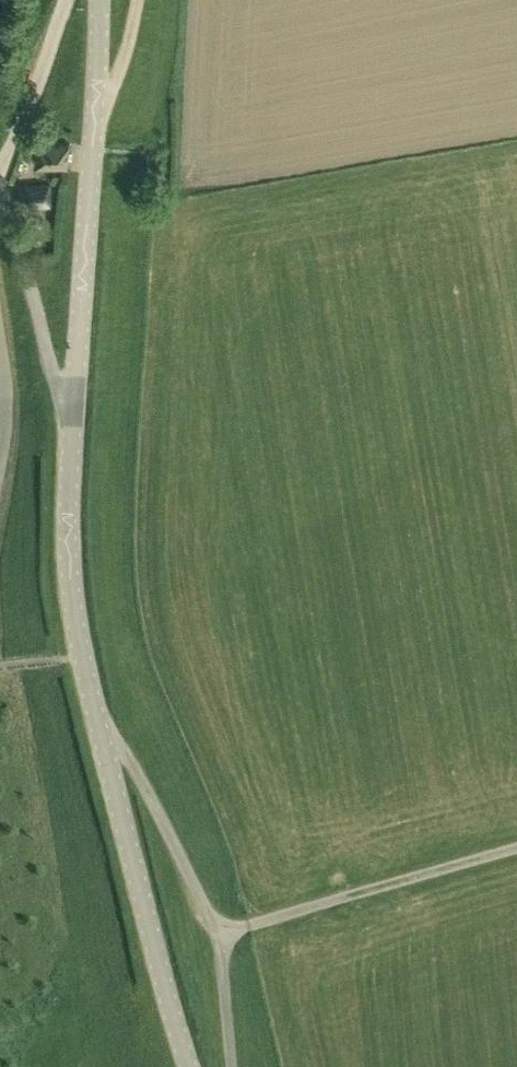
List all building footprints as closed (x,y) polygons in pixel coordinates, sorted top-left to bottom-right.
[(70,168),(72,146),(40,142),(38,164),(70,168)] [(50,211),(50,189),(19,190),(20,212),(50,211)]
